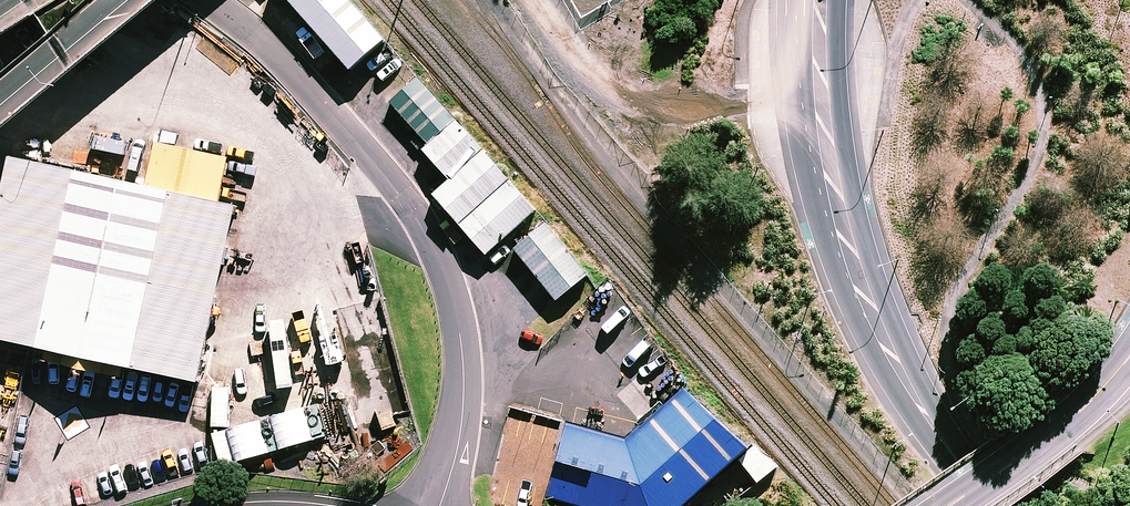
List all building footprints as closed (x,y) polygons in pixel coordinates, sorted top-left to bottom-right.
[(344,0),(284,0),(345,67),(378,38),(344,0)] [(529,204),(455,123),(428,147),(501,229),(529,204)] [(5,158),(0,181),(0,335),(185,376),(223,205),(5,158)] [(592,273),(541,218),(513,243),(564,298),(592,273)] [(743,439),(685,376),(621,434),(558,415),(538,493),(597,505),(670,505),(743,439)] [(491,483),(531,493),(551,414),(510,404),(491,483)]
